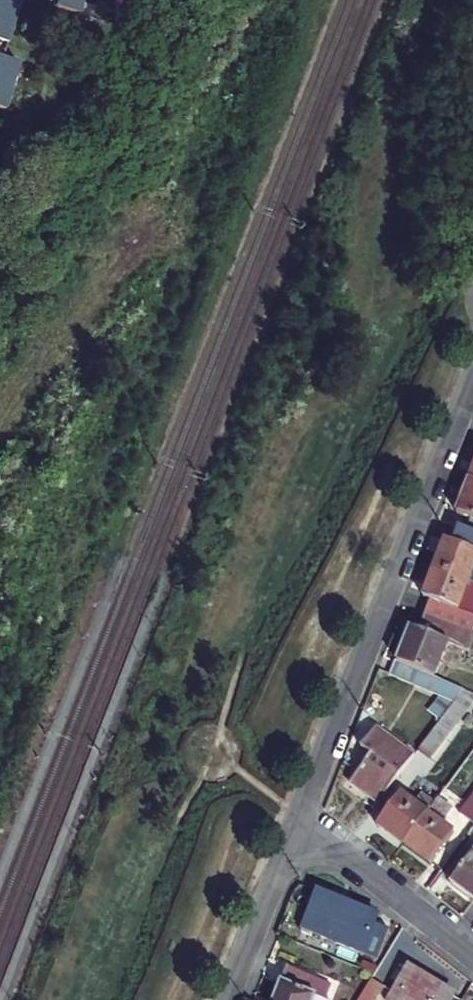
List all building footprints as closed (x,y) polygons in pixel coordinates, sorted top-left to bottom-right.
[(7,47),(21,0),(0,0),(0,45),(7,47)] [(53,10),(78,17),(84,0),(57,0),(53,10)] [(5,113),(17,73),(14,71),(17,66),(0,61),(0,111),(5,113)] [(472,523),(472,485),(468,483),(462,499),(456,515),(469,521),(472,523)] [(472,535),(472,523),(469,521),(464,531),(472,535)] [(445,542),(439,557),(433,572),(468,585),(472,572),(472,535),(464,531),(459,530),(453,545),(445,542)] [(471,638),(472,633),(472,620),(457,613),(468,585),(433,572),(426,589),(422,599),(431,603),(425,620),(471,638)] [(411,630),(404,648),(398,664),(435,681),(447,648),(468,655),(472,642),(472,638),(471,638),(425,620),(419,633),(411,630)] [(395,663),(390,677),(454,705),(456,702),(464,693),(435,681),(398,664),(395,663)] [(469,712),(472,707),(472,697),(464,693),(456,702),(469,712)] [(420,749),(433,759),(469,712),(456,702),(454,705),(420,749)] [(371,756),(349,784),(377,806),(414,757),(377,728),(361,749),(371,756)] [(403,845),(434,804),(422,795),(413,805),(400,795),(377,825),(403,845)] [(434,804),(403,845),(430,866),(453,835),(441,826),(452,810),(438,799),(434,804)] [(462,814),(472,823),(472,799),(462,814)] [(451,883),(472,900),(472,854),(451,883)] [(317,892),(301,929),(303,930),(301,934),(311,938),(313,934),(334,944),(376,961),(389,928),(378,924),(380,920),(345,905),(317,892)] [(287,965),(272,999),(330,999),(325,998),(331,983),(287,965)] [(456,995),(409,969),(390,999),(454,999),(456,995)] [(385,986),(372,978),(358,999),(377,999),(385,986)]
